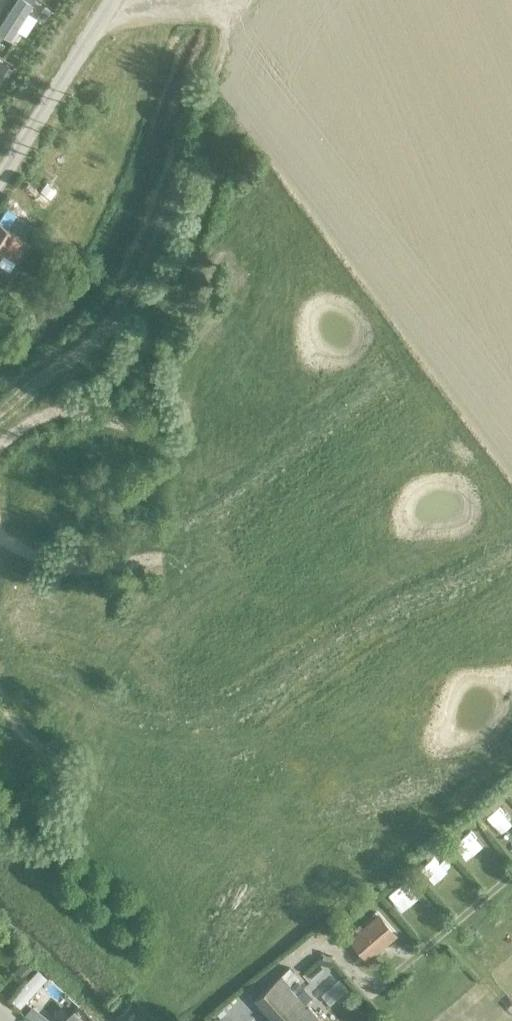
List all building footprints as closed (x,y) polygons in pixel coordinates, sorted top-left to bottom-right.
[(45,183),(39,190),(49,198),(55,190),(45,183)] [(34,228),(8,210),(0,222),(0,258),(1,256),(13,263),(27,243),(25,242),(34,228)] [(197,431),(187,435),(192,446),(202,441),(197,431)] [(167,474),(160,476),(162,484),(169,482),(167,474)] [(30,570),(26,577),(33,581),(37,574),(30,570)] [(155,663),(148,671),(163,684),(170,677),(155,663)] [(363,955),(391,931),(377,915),(349,939),(363,955)] [(24,962),(13,974),(22,982),(33,970),(24,962)] [(305,1002),(311,998),(302,988),(297,994),(290,986),(298,979),(289,968),(254,999),(273,1020),(321,1020),(305,1002)] [(38,981),(30,974),(23,981),(31,988),(38,981)] [(338,980),(320,996),(329,1005),(347,989),(338,980)] [(76,1006),(62,1020),(92,1020),(76,1006)]
